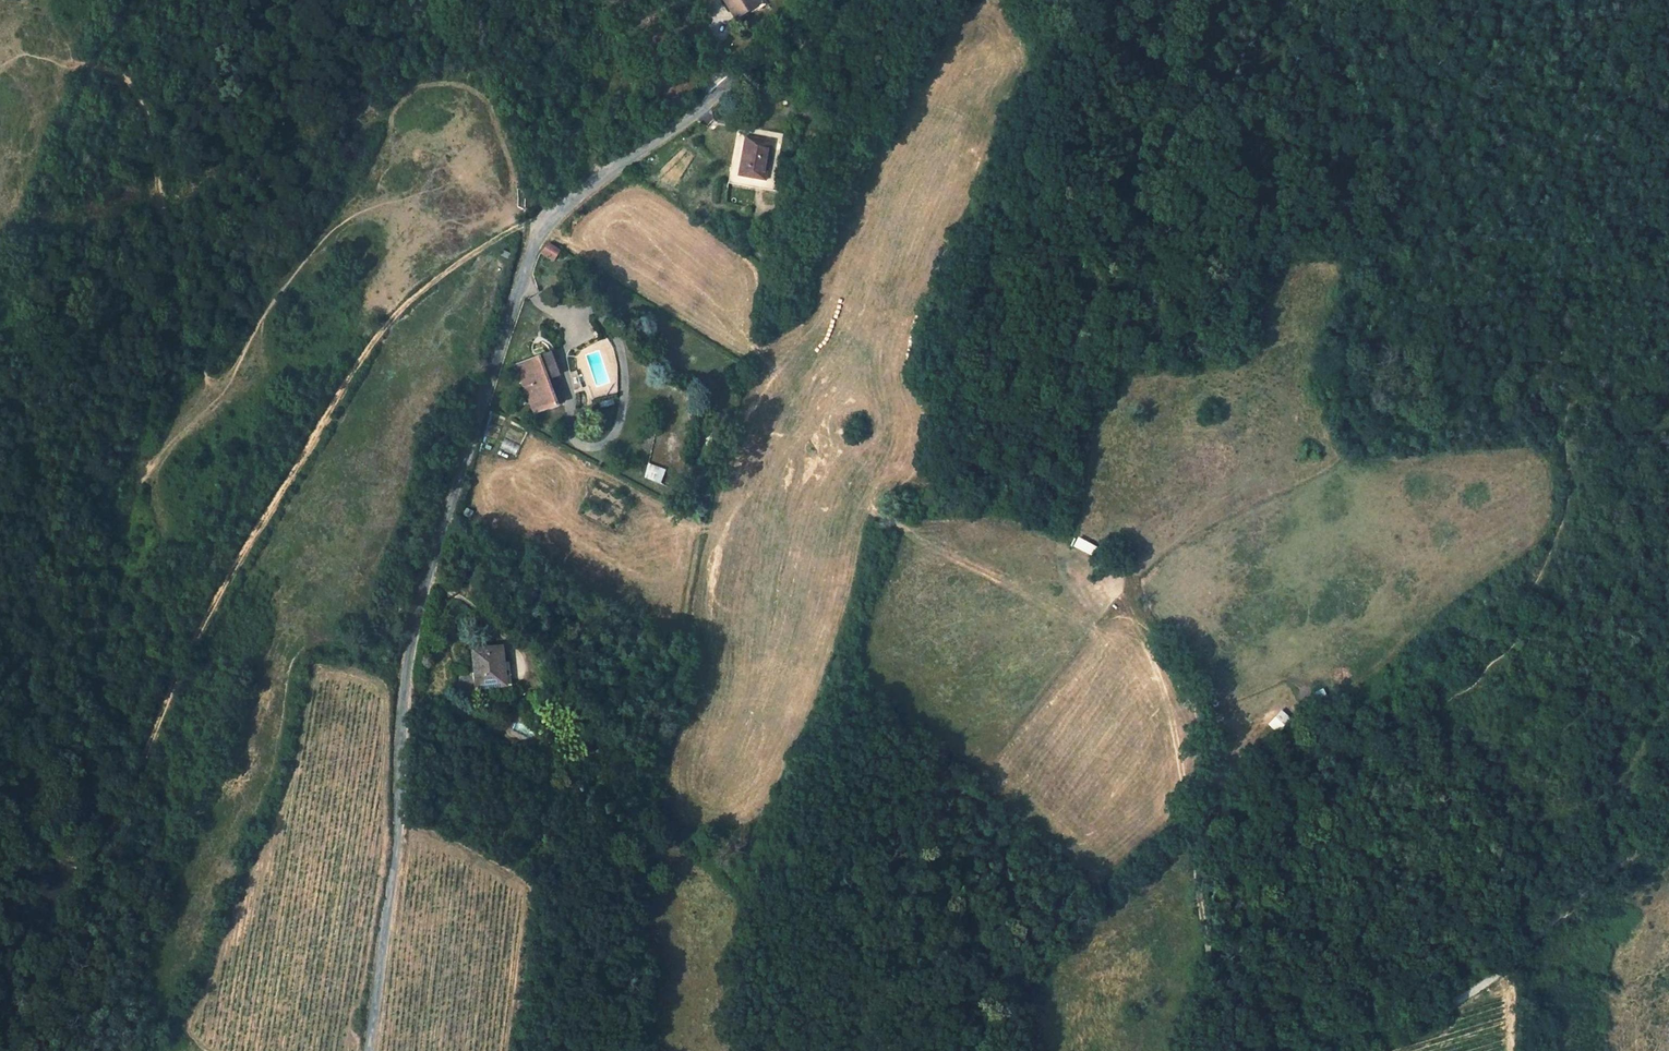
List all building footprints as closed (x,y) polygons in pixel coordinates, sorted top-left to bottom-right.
[(715,31),(732,21),(736,19),(730,8),(726,0),(697,0),(715,31)] [(735,5),(730,8),(736,19),(732,21),(735,26),(744,20),(735,5)] [(771,141),(745,137),(739,176),(764,181),(771,141)] [(510,261),(513,254),(504,249),(500,256),(510,261)] [(549,353),(537,357),(554,404),(560,402),(552,378),(558,375),(549,353)] [(531,412),(554,404),(537,357),(515,365),(531,412)] [(1077,538),(1073,547),(1090,555),(1095,546),(1077,538)] [(471,648),(475,691),(497,689),(507,688),(505,668),(504,646),(471,648)] [(516,695),(515,667),(505,668),(507,688),(497,689),(497,696),(516,695)] [(1282,710),(1268,724),(1279,736),(1294,723),(1282,710)] [(1191,836),(1190,844),(1199,845),(1200,837),(1191,836)] [(339,1017),(338,1029),(350,1031),(351,1018),(339,1017)]
